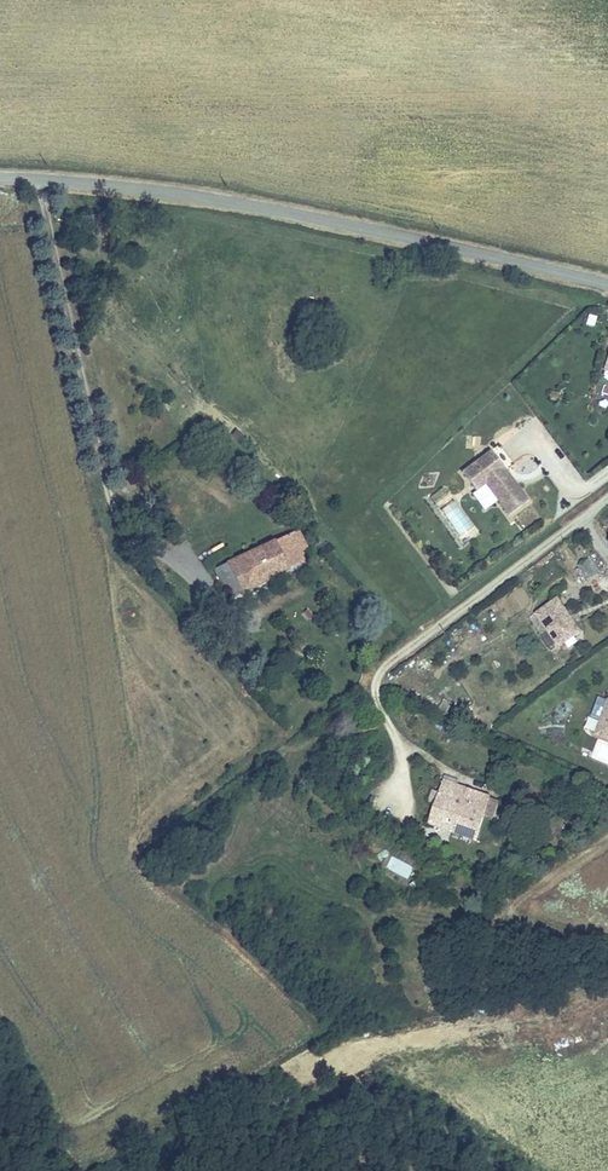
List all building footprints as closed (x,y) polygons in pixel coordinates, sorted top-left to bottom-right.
[(587,314),(585,325),(594,326),(596,316),(587,314)] [(534,493),(497,442),(468,463),(482,483),(491,476),(514,508),(534,493)] [(458,536),(473,526),(457,502),(442,512),(458,536)] [(287,532),(214,571),(228,595),(300,554),(287,532)] [(584,581),(600,572),(592,557),(576,565),(584,581)] [(573,616),(575,614),(563,597),(542,612),(564,644),(586,629),(579,619),(577,620),(573,616)] [(307,603),(297,611),(309,626),(320,617),(307,603)] [(425,819),(473,837),(490,795),(441,777),(425,819)] [(408,879),(414,866),(391,856),(385,868),(408,879)] [(559,1026),(570,1025),(568,1010),(558,1012),(559,1026)]
